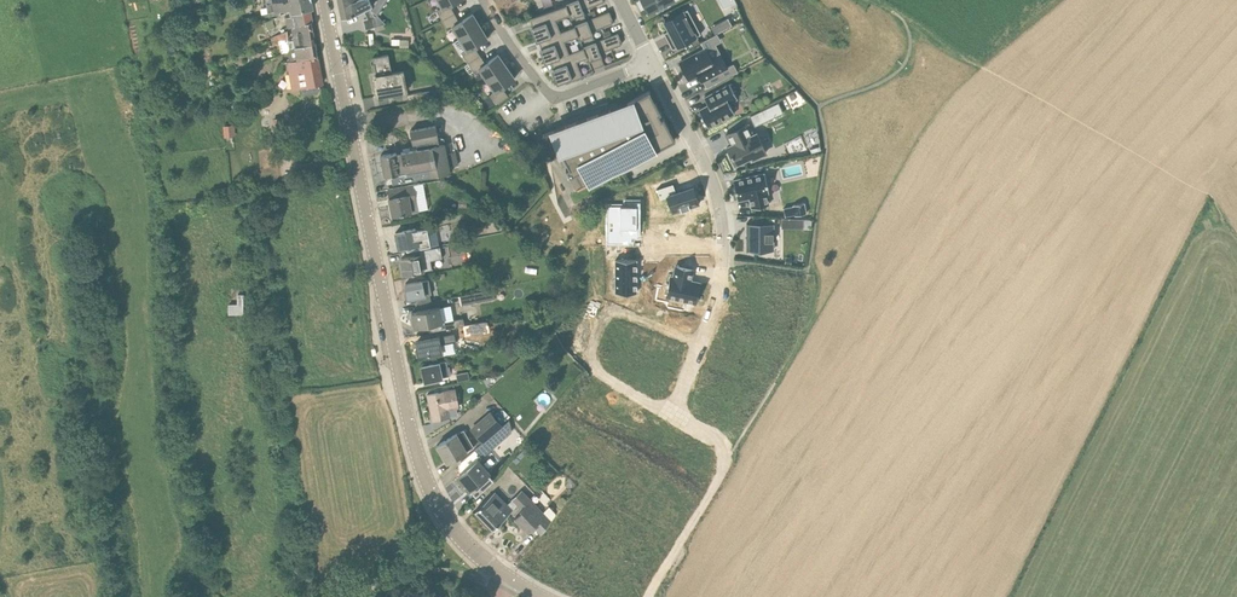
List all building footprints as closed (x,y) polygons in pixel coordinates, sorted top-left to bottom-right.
[(309,8),(313,7),(312,0),(276,0),(266,2),(268,15),(281,12),(280,10),(290,8),(290,11),(309,8)] [(342,18),(352,16),(364,10),(368,18),(363,20),(366,29),(385,23),(378,15),(375,16),(372,10),(371,9),(370,6),(372,5),(369,0),(353,0),(349,1),(350,3),(340,5),(342,18)] [(372,10),(377,14),(386,0),(377,0),(371,9),(372,10)] [(442,7),(437,10),(442,20),(454,13),(450,4),(458,0),(438,0),(442,7)] [(575,26),(587,21),(586,20),(583,13),(584,13),(583,10),(604,1),(604,0),(575,0),(566,4),(570,13),(575,26)] [(649,13),(657,9),(658,11),(667,6),(666,4),(675,0),(642,0),(649,13)] [(566,4),(530,18),(533,26),(531,27),(532,32),(536,42),(539,41),(538,40),(560,32),(555,19),(570,13),(566,4)] [(286,18),(288,28),(294,25),(312,21),(309,10),(309,8),(290,11),(291,16),(286,18)] [(669,29),(664,32),(664,33),(666,32),(667,35),(674,47),(672,48),(673,49),(685,42),(688,49),(700,42),(697,36),(701,34),(688,9),(665,21),(669,29)] [(595,10),(589,12),(591,18),(597,16),(595,10)] [(587,21),(575,26),(578,34),(584,47),(595,42),(592,35),(593,35),(592,31),(613,23),(611,19),(612,19),(609,11),(597,16),(591,18),(590,19),(586,20),(587,21)] [(454,13),(442,20),(448,30),(453,27),(460,38),(480,26),(473,14),(459,22),(454,13)] [(720,22),(724,30),(732,25),(728,18),(720,22)] [(268,30),(275,27),(272,19),(265,22),(268,30)] [(294,25),(288,28),(288,29),(292,28),(293,39),(288,40),(289,49),(291,49),(294,48),(316,44),(312,21),(294,25)] [(480,26),(460,38),(467,50),(462,53),(468,63),(480,55),(474,47),(488,38),(480,26)] [(560,32),(538,40),(539,41),(541,48),(539,49),(541,54),(545,63),(551,61),(550,60),(568,53),(563,40),(578,34),(575,26),(560,32)] [(603,32),(603,38),(611,35),(609,29),(603,32)] [(288,38),(287,30),(271,37),(273,45),(280,43),(280,40),(288,38)] [(595,42),(584,47),(588,57),(589,61),(593,70),(603,65),(604,65),(601,56),(602,56),(600,53),(621,44),(620,41),(621,41),(618,32),(611,35),(603,38),(595,42)] [(317,57),(318,57),(316,44),(294,48),(291,49),(295,48),(296,55),(279,58),(281,63),(287,62),(317,57)] [(568,53),(550,60),(551,61),(553,68),(551,69),(553,74),(557,83),(571,78),(572,80),(583,76),(576,61),(587,57),(584,47),(568,53)] [(704,49),(679,62),(689,80),(698,75),(701,81),(702,82),(703,81),(707,88),(737,72),(733,64),(727,67),(720,54),(711,58),(706,48),(704,49)] [(480,55),(468,63),(474,72),(479,69),(487,80),(506,66),(498,54),(485,63),(480,55)] [(388,55),(384,55),(373,57),(381,97),(392,95),(408,91),(404,69),(392,72),(388,55)] [(317,57),(287,62),(292,89),(301,87),(302,95),(320,92),(318,84),(322,83),(317,57)] [(506,66),(487,80),(495,91),(490,94),(491,95),(496,103),(497,105),(508,96),(502,87),(515,78),(506,66)] [(708,105),(699,110),(708,127),(735,113),(729,103),(737,98),(730,84),(704,97),(704,98),(708,105)] [(439,97),(447,95),(445,87),(437,88),(439,97)] [(658,114),(661,112),(649,90),(627,102),(631,109),(614,118),(610,108),(543,134),(551,157),(562,154),(569,167),(566,169),(570,176),(575,174),(581,187),(577,189),(578,190),(653,151),(675,139),(663,117),(661,118),(658,114)] [(424,100),(422,91),(407,94),(408,103),(424,100)] [(774,103),(752,114),(757,124),(779,113),(774,103)] [(236,136),(234,124),(223,125),(224,137),(236,136)] [(748,124),(726,135),(731,146),(729,147),(731,151),(729,152),(731,155),(729,156),(733,164),(735,163),(735,164),(752,156),(753,159),(756,158),(759,163),(780,158),(779,157),(778,158),(774,149),(766,153),(756,133),(753,134),(748,124)] [(391,175),(393,184),(408,181),(451,173),(445,143),(444,138),(442,137),(438,137),(436,125),(410,131),(413,144),(416,143),(417,148),(381,155),(385,176),(391,175)] [(458,152),(451,154),(452,163),(460,162),(458,152)] [(765,173),(733,180),(738,200),(749,198),(752,208),(769,204),(767,194),(769,193),(765,173)] [(399,186),(387,189),(389,199),(390,205),(393,216),(419,210),(428,209),(423,182),(414,184),(399,186)] [(671,184),(658,189),(660,197),(668,194),(673,210),(681,208),(682,208),(690,206),(690,205),(699,201),(693,185),(674,191),(671,184)] [(458,198),(458,207),(466,207),(466,198),(458,198)] [(806,211),(803,202),(803,201),(792,204),(792,205),(783,207),(785,216),(794,214),(806,211)] [(632,205),(611,206),(612,234),(632,234),(632,205)] [(478,209),(473,211),(477,224),(486,220),(486,219),(482,210),(479,211),(478,209)] [(490,217),(482,210),(486,219),(490,217)] [(781,218),(781,228),(802,228),(802,218),(781,218)] [(747,223),(747,251),(748,251),(748,250),(773,250),(773,224),(748,224),(748,223),(747,223)] [(397,240),(395,241),(396,248),(398,247),(399,248),(406,247),(407,252),(431,247),(427,228),(427,227),(419,229),(416,230),(415,228),(402,231),(398,232),(395,232),(397,240)] [(430,253),(401,258),(404,274),(433,269),(431,260),(430,255),(430,253)] [(636,260),(615,260),(615,293),(636,293),(636,260)] [(672,276),(668,296),(697,303),(702,282),(692,280),(694,270),(676,266),(674,276),(672,276)] [(407,292),(405,293),(406,299),(409,299),(418,297),(419,303),(431,302),(429,294),(431,294),(429,279),(422,281),(422,280),(406,283),(407,292)] [(493,288),(474,292),(476,301),(495,298),(493,288)] [(231,297),(231,311),(245,312),(245,298),(231,297)] [(412,314),(410,317),(413,319),(414,328),(424,326),(432,331),(447,328),(462,325),(464,325),(463,317),(445,321),(443,320),(441,307),(423,310),(411,313),(412,314)] [(464,325),(462,325),(463,333),(483,329),(481,321),(464,325)] [(429,339),(417,341),(420,357),(432,354),(451,350),(450,344),(456,343),(455,334),(429,339)] [(434,364),(422,367),(425,382),(437,379),(443,378),(450,376),(447,361),(434,364)] [(468,371),(456,374),(458,381),(469,379),(468,371)] [(439,392),(427,394),(433,420),(444,417),(450,416),(449,410),(456,408),(454,398),(458,397),(456,388),(439,392)] [(457,415),(456,408),(449,410),(450,416),(457,415)] [(501,424),(491,412),(471,429),(481,441),(501,424)] [(460,462),(467,469),(457,477),(468,490),(470,488),(476,495),(493,480),(488,474),(490,472),(479,460),(509,434),(502,426),(475,450),(460,462)] [(447,439),(437,445),(447,462),(458,456),(467,450),(458,433),(447,439)] [(507,504),(495,491),(475,510),(493,529),(513,510),(512,510),(517,505),(521,509),(530,499),(521,490),(512,499),(512,500),(507,504)] [(530,499),(521,509),(522,510),(514,518),(528,533),(535,527),(541,533),(551,520),(530,499)]
